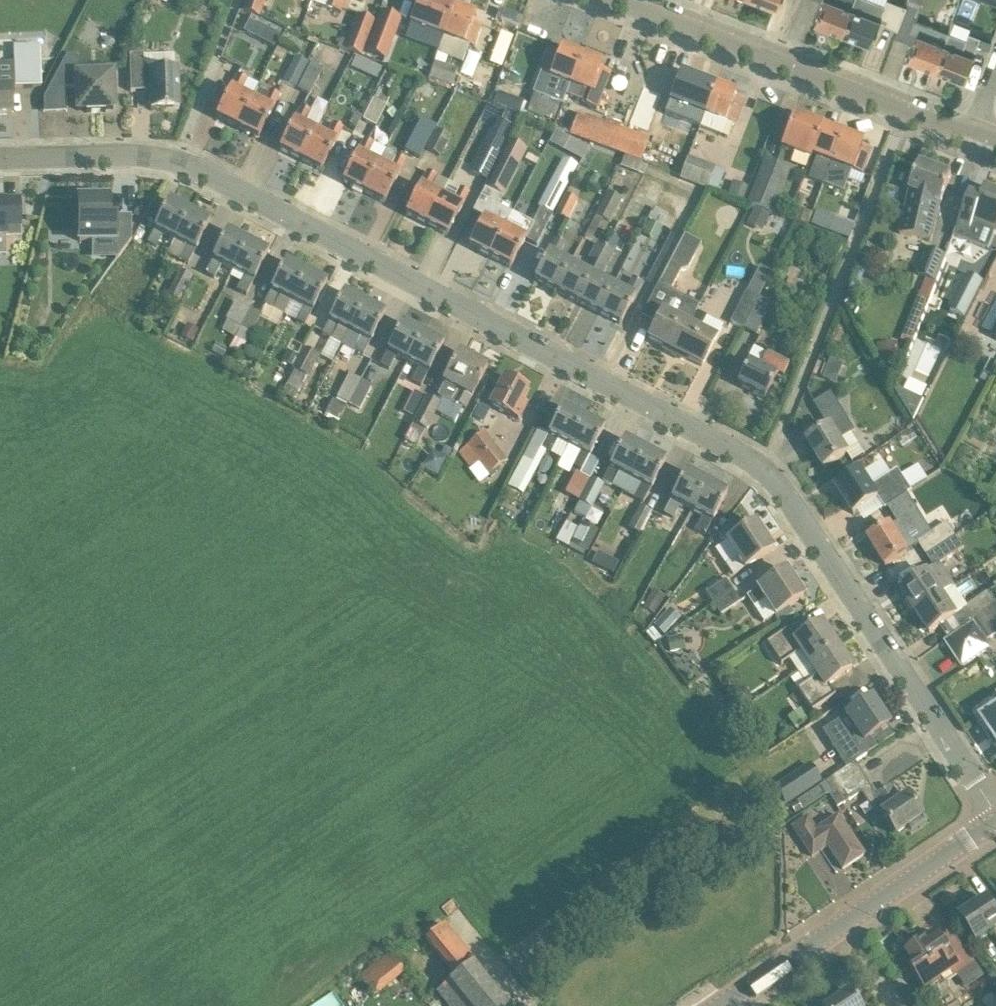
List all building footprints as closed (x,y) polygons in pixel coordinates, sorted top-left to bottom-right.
[(243,11),(259,17),(265,0),(247,0),(243,11)] [(341,13),(346,0),(312,0),(311,1),(341,13)] [(414,23),(444,35),(455,6),(440,0),(423,0),(414,23)] [(841,32),(854,0),(822,0),(814,21),(841,32)] [(841,32),(869,43),(878,20),(885,3),(877,0),(854,0),(841,32)] [(906,4),(905,4),(894,0),(886,0),(885,3),(878,20),(883,23),(897,28),(906,4)] [(938,59),(948,33),(916,20),(923,0),(907,0),(906,4),(897,28),(915,35),(907,57),(935,68),(938,59)] [(475,14),(455,6),(444,35),(437,53),(463,63),(470,45),(474,46),(482,24),(473,20),(475,14)] [(383,11),(366,52),(384,59),(401,19),(383,11)] [(345,49),(360,56),(374,20),(359,14),(345,49)] [(243,32),(254,37),(262,21),(251,16),(243,32)] [(515,42),(532,48),(536,37),(520,31),(515,42)] [(963,79),(966,69),(980,35),(969,31),(966,39),(948,33),(938,59),(935,68),(963,79)] [(501,32),(495,48),(506,53),(512,36),(501,32)] [(295,87),(315,50),(303,44),(283,81),(295,87)] [(566,94),(570,83),(582,54),(561,46),(556,61),(546,57),(541,72),(533,93),(534,94),(527,113),(543,119),(544,117),(555,121),(561,104),(562,104),(566,94)] [(42,86),(41,51),(14,51),(15,87),(42,86)] [(143,54),(130,55),(131,91),(151,90),(151,109),(179,108),(178,68),(175,68),(174,54),(143,55),(143,54)] [(602,62),(582,54),(570,83),(566,94),(587,103),(586,105),(594,108),(609,71),(600,67),(602,62)] [(48,89),(44,98),(45,114),(66,112),(65,89),(78,88),(79,109),(86,109),(86,111),(105,111),(105,108),(113,108),(112,74),(78,75),(76,55),(66,56),(48,89)] [(297,88),(309,95),(323,69),(311,62),(297,88)] [(381,66),(371,62),(366,73),(376,78),(381,66)] [(434,62),(429,78),(452,86),(458,70),(434,62)] [(216,117),(237,127),(252,99),(240,93),(247,79),(238,74),(216,117)] [(675,102),(679,103),(675,115),(700,125),(699,127),(704,113),(716,84),(695,76),(690,91),(680,87),(675,102)] [(734,97),(736,92),(716,84),(699,127),(727,138),(733,124),(735,125),(744,101),(734,97)] [(648,130),(662,93),(644,86),(629,123),(648,130)] [(13,114),(12,87),(0,87),(0,114),(13,114)] [(376,126),(392,94),(379,87),(363,120),(376,126)] [(252,99),(237,127),(258,138),(272,109),(280,95),(270,90),(262,104),(252,99)] [(524,101),(497,91),(493,105),(519,114),(524,101)] [(295,121),(294,120),(280,149),(301,159),(315,131),(304,125),(311,111),(302,107),(295,121)] [(569,136),(617,153),(626,130),(577,112),(569,136)] [(793,114),(781,146),(810,157),(823,125),(793,114)] [(436,126),(421,119),(405,150),(420,158),(436,126)] [(505,150),(514,124),(501,119),(492,145),(505,150)] [(315,131),(301,159),(322,170),(336,142),(343,128),(334,123),(327,137),(315,131)] [(823,183),(832,162),(843,133),(823,125),(810,157),(811,158),(812,154),(819,157),(816,165),(814,164),(809,178),(823,183)] [(437,129),(426,149),(440,157),(451,137),(437,129)] [(843,133),(832,162),(862,173),(871,149),(861,145),(863,141),(843,133)] [(358,153),(357,153),(343,181),(364,192),(378,164),(385,149),(365,139),(358,153)] [(487,188),(503,196),(526,150),(509,141),(489,182),(487,188)] [(489,179),(503,153),(484,144),(470,169),(489,179)] [(397,155),(390,170),(378,164),(364,192),(385,202),(389,193),(399,174),(406,160),(397,155)] [(637,173),(642,161),(625,156),(624,156),(621,167),(637,173)] [(680,178),(705,188),(714,167),(688,157),(680,178)] [(552,214),(577,166),(563,158),(538,207),(552,214)] [(773,213),(791,169),(765,159),(748,204),(750,205),(773,213)] [(920,162),(917,172),(910,190),(901,234),(932,241),(941,202),(952,174),(920,162)] [(406,213),(427,224),(441,196),(430,190),(437,176),(428,171),(421,185),(420,185),(406,213)] [(742,200),(748,187),(733,181),(728,195),(742,200)] [(954,236),(955,236),(958,231),(969,235),(973,225),(995,234),(995,191),(986,187),(982,197),(970,193),(954,236)] [(441,196),(427,224),(448,235),(469,192),(461,188),(453,202),(441,196)] [(622,200),(607,192),(595,215),(610,223),(622,200)] [(577,201),(566,195),(556,215),(567,221),(577,201)] [(7,237),(6,227),(21,226),(20,198),(4,199),(4,203),(0,203),(0,237),(7,237)] [(110,214),(110,200),(79,200),(79,225),(81,225),(81,240),(113,240),(115,240),(115,258),(119,258),(131,240),(132,240),(132,215),(110,214)] [(147,242),(156,247),(164,234),(175,239),(185,220),(190,211),(169,200),(154,228),(155,228),(147,242)] [(512,214),(500,208),(491,203),(484,218),(484,217),(469,246),(490,256),(511,216),(512,214)] [(798,222),(803,209),(794,205),(789,219),(798,222)] [(761,232),(769,215),(754,208),(746,225),(761,232)] [(167,253),(179,259),(188,264),(195,250),(196,250),(210,222),(190,211),(185,220),(175,239),(167,253)] [(532,224),(523,220),(523,222),(511,216),(490,256),(511,267),(525,239),(532,224)] [(853,222),(837,217),(831,233),(847,238),(848,239),(853,223),(853,222)] [(662,226),(648,220),(644,231),(658,236),(662,226)] [(206,273),(226,283),(248,241),(227,230),(212,259),(213,259),(206,273)] [(549,252),(548,252),(534,279),(556,290),(561,282),(570,263),(557,256),(565,242),(556,237),(549,252)] [(605,247),(614,252),(619,243),(610,239),(605,247)] [(254,280),(269,252),(248,241),(226,283),(226,284),(234,269),(245,275),(238,289),(246,294),(254,280)] [(596,242),(588,258),(597,263),(605,247),(596,242)] [(678,246),(658,283),(671,290),(681,270),(687,269),(695,255),(678,246)] [(597,263),(592,274),(578,301),(599,312),(613,285),(600,279),(614,252),(605,247),(597,263)] [(935,286),(947,254),(928,247),(917,279),(935,286)] [(285,261),(271,289),(264,304),(284,314),(291,300),(306,272),(285,261)] [(570,263),(561,282),(556,290),(578,301),(592,274),(570,263)] [(192,278),(180,271),(167,296),(169,296),(165,303),(175,308),(180,298),(181,299),(192,278)] [(306,272),(291,300),(303,306),(296,321),(305,325),(312,311),(327,283),(306,272)] [(968,274),(950,311),(966,318),(984,282),(968,274)] [(613,285),(599,312),(621,324),(642,282),(633,277),(626,292),(613,285)] [(743,328),(759,297),(758,297),(764,287),(754,282),(749,292),(746,291),(730,321),(743,328)] [(648,304),(662,311),(649,338),(675,352),(680,343),(696,311),(686,305),(669,297),(671,290),(658,283),(648,304)] [(343,345),(360,311),(365,302),(344,291),(329,320),(330,320),(322,334),(343,345)] [(759,297),(743,328),(756,335),(772,304),(759,297)] [(222,330),(235,337),(250,308),(236,301),(226,319),(227,320),(222,330)] [(360,311),(343,345),(363,355),(370,341),(371,341),(385,313),(365,302),(360,311)] [(261,314),(250,308),(235,337),(246,343),(261,314)] [(696,311),(680,343),(675,352),(702,366),(723,325),(696,311)] [(381,364),(390,369),(396,357),(407,363),(418,342),(423,333),(402,322),(387,350),(388,350),(381,364)] [(192,341),(199,329),(187,323),(181,335),(192,341)] [(423,333),(418,342),(407,363),(401,375),(421,386),(429,372),(444,344),(423,333)] [(289,339),(278,361),(287,366),(293,369),(304,347),(289,339)] [(900,361),(898,346),(878,348),(880,363),(900,361)] [(295,370),(286,385),(299,392),(319,355),(304,347),(293,369),(295,370)] [(459,352),(443,382),(445,383),(439,394),(452,402),(465,408),(471,397),(472,397),(487,367),(459,352)] [(761,368),(748,361),(737,383),(765,397),(778,372),(783,375),(789,363),(769,353),(761,368)] [(829,358),(826,365),(840,370),(843,364),(829,358)] [(995,370),(995,362),(990,359),(980,378),(989,383),(995,370)] [(334,398),(323,417),(337,425),(340,420),(361,381),(350,375),(336,399),(334,398)] [(506,376),(491,404),(518,419),(526,404),(521,401),(528,388),(506,376)] [(361,381),(350,403),(359,409),(371,387),(361,381)] [(925,400),(922,398),(904,390),(895,386),(895,389),(915,422),(925,400)] [(414,390),(410,399),(421,405),(426,396),(414,390)] [(833,393),(816,404),(822,414),(839,404),(833,393)] [(427,399),(406,440),(418,446),(440,406),(427,399)] [(563,406),(548,434),(549,434),(541,448),(546,451),(561,459),(569,445),(584,417),(563,406)] [(584,417),(569,445),(578,449),(570,464),(582,470),(589,456),(590,456),(604,428),(584,417)] [(825,468),(833,462),(849,453),(841,440),(856,431),(848,417),(832,427),(832,426),(808,440),(825,468)] [(549,434),(548,434),(538,429),(523,459),(524,460),(535,466),(535,465),(538,467),(546,451),(541,448),(549,434)] [(489,475),(506,461),(484,432),(459,452),(471,468),(479,461),(489,475)] [(624,438),(620,447),(609,466),(610,467),(602,481),(612,486),(619,472),(631,477),(640,458),(645,449),(624,438)] [(450,453),(433,445),(423,466),(440,474),(450,453)] [(645,449),(640,458),(631,477),(642,483),(634,498),(643,502),(651,488),(666,460),(645,449)] [(871,487),(861,471),(837,487),(854,514),(879,498),(886,508),(908,494),(913,491),(911,489),(918,484),(916,481),(911,474),(910,471),(902,475),(898,469),(871,487)] [(680,504),(692,510),(706,481),(686,470),(671,499),(664,513),(673,518),(680,504)] [(586,518),(592,508),(593,508),(604,487),(590,479),(579,501),(580,502),(574,511),(586,518)] [(712,520),(712,521),(727,492),(706,481),(692,510),(703,516),(696,530),(705,535),(712,520)] [(886,508),(897,524),(892,527),(891,524),(869,538),(886,566),(919,545),(926,556),(955,536),(947,523),(922,540),(907,517),(918,510),(908,494),(886,508)] [(628,528),(639,534),(652,511),(640,505),(628,528)] [(744,568),(744,569),(773,550),(755,523),(715,549),(733,576),(744,568)] [(586,551),(594,535),(580,528),(572,544),(586,551)] [(963,547),(955,536),(926,556),(934,567),(927,571),(928,572),(902,589),(916,611),(954,586),(939,563),(963,547)] [(619,561),(608,556),(602,569),(613,574),(619,561)] [(764,622),(775,614),(775,615),(780,622),(793,613),(788,607),(804,597),(786,570),(757,589),(758,589),(747,596),(764,622)] [(713,604),(733,590),(726,579),(706,592),(713,604)] [(994,595),(995,594),(995,587),(988,592),(967,606),(954,586),(916,611),(930,633),(940,627),(948,639),(972,622),(988,610),(995,605),(995,597),(994,595)] [(741,602),(733,590),(713,604),(721,615),(741,602)] [(655,614),(661,603),(649,597),(643,607),(655,614)] [(665,636),(674,625),(663,616),(654,627),(665,636)] [(781,664),(801,651),(809,663),(836,645),(821,622),(797,638),(790,627),(767,643),(781,664)] [(947,642),(951,648),(963,666),(990,648),(986,642),(972,622),(948,639),(950,641),(947,642)] [(653,643),(656,641),(660,638),(653,628),(646,633),(645,633),(653,643)] [(670,653),(686,649),(682,634),(666,638),(670,653)] [(835,695),(828,684),(852,669),(836,645),(809,663),(797,671),(806,684),(798,689),(812,710),(835,695)] [(753,700),(745,687),(732,695),(740,708),(753,700)] [(855,729),(832,744),(847,767),(867,754),(860,743),(889,724),(871,698),(846,715),(855,729)] [(800,710),(788,718),(795,729),(796,728),(806,721),(807,721),(800,710)] [(983,719),(995,739),(995,710),(983,719)] [(844,803),(850,799),(860,792),(876,816),(880,813),(895,834),(908,825),(911,829),(924,821),(921,817),(922,816),(907,795),(899,800),(890,786),(877,795),(855,762),(825,782),(826,783),(790,806),(795,814),(802,810),(825,794),(828,794),(832,792),(835,790),(842,801),(844,803)] [(773,787),(785,805),(821,781),(809,763),(773,787)] [(830,796),(836,805),(842,801),(835,790),(832,792),(833,794),(830,796)] [(844,803),(842,801),(836,805),(841,814),(847,810),(843,804),(844,803)] [(864,855),(859,846),(838,815),(817,829),(807,815),(792,825),(812,856),(827,846),(843,869),(864,855)] [(966,925),(979,943),(995,933),(995,935),(995,911),(988,899),(961,916),(966,925)] [(482,971),(444,924),(426,939),(456,976),(437,991),(448,1005),(511,1005),(482,971)] [(914,965),(910,968),(926,992),(937,984),(940,989),(958,977),(967,989),(985,977),(955,933),(944,940),(941,935),(922,948),(919,944),(906,953),(914,965)] [(387,952),(357,976),(374,997),(404,973),(387,952)] [(849,991),(836,1000),(833,996),(821,1004),(822,1005),(859,1005),(849,991)]
